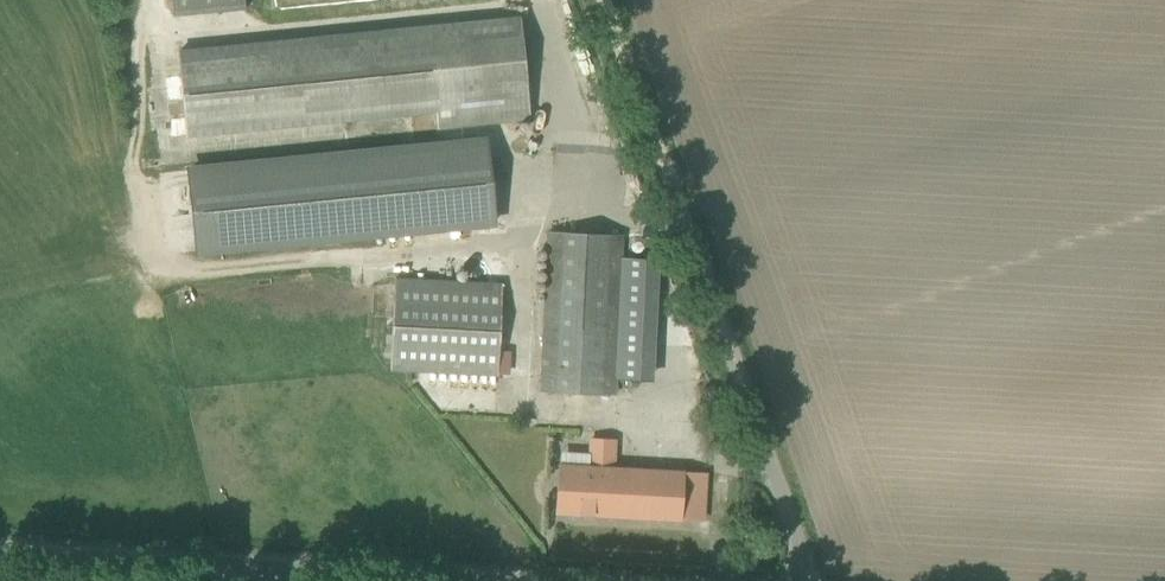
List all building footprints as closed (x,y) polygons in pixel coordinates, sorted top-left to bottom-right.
[(250,0),(174,0),(175,11),(250,5),(250,0)] [(529,118),(519,14),(176,48),(184,134),(435,111),(437,129),(529,118)] [(485,141),(188,171),(195,252),(492,222),(485,141)] [(541,390),(615,394),(623,235),(549,231),(541,390)] [(396,278),(391,368),(497,373),(502,283),(396,278)] [(702,519),(705,474),(611,469),(614,440),(591,438),(590,467),(559,466),(556,511),(702,519)]
